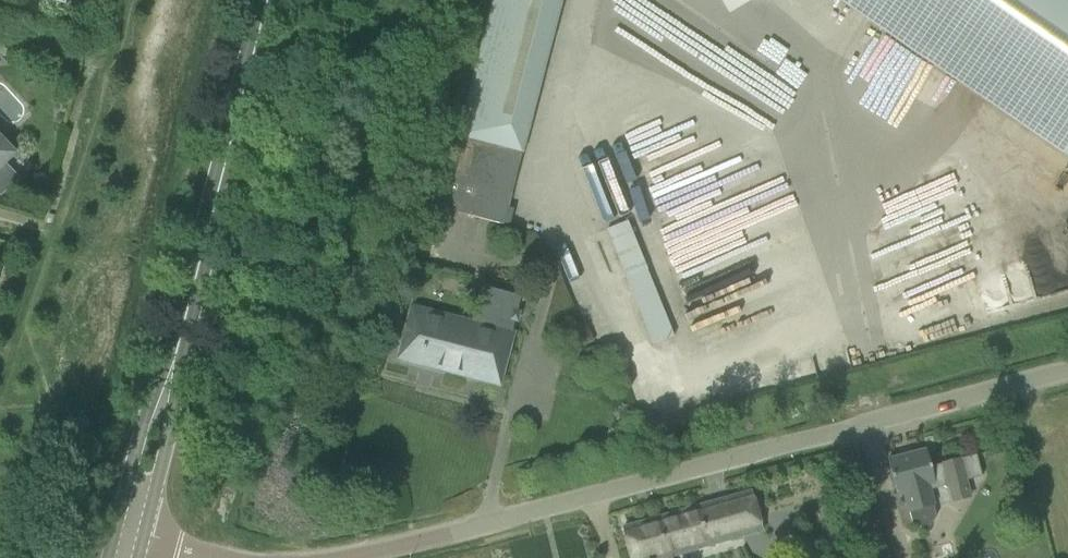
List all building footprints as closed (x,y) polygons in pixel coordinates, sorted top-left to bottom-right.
[(562,0),(494,0),(440,209),(504,225),(562,0)] [(1067,155),(1067,0),(841,0),(1067,155)] [(819,265),(799,208),(732,232),(726,215),(686,229),(676,202),(729,183),(711,132),(673,145),(686,180),(670,186),(654,192),(688,287),(715,277),(719,289),(751,277),(755,288),(819,265)] [(1,196),(20,178),(6,163),(16,154),(0,138),(0,195),(1,196)] [(626,222),(605,231),(622,270),(643,262),(626,222)] [(499,383),(502,371),(521,297),(481,287),(473,321),(415,306),(410,323),(401,358),(472,377),(499,383)] [(770,313),(756,290),(709,318),(723,341),(770,313)] [(931,467),(930,463),(926,450),(888,460),(897,495),(904,493),(910,514),(934,507),(936,507),(932,491),(949,487),(967,482),(982,478),(981,472),(976,455),(931,467)] [(763,531),(752,492),(623,528),(632,557),(668,557),(763,531)]
